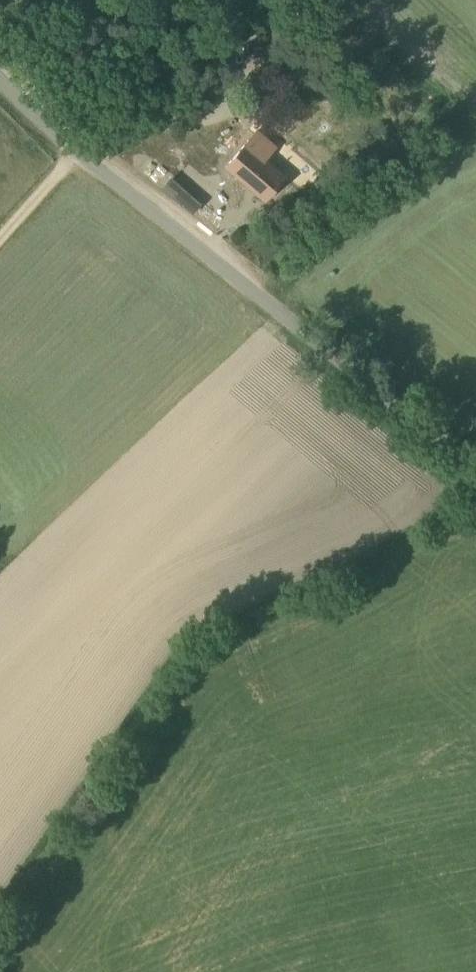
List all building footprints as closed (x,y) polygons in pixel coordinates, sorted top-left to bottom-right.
[(278,146),(258,129),(226,167),(264,200),(286,175),(267,158),(278,146)]
